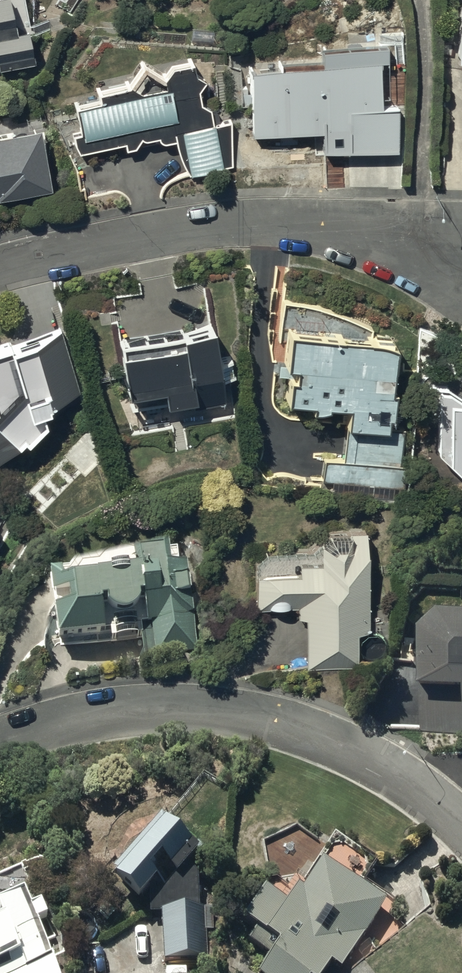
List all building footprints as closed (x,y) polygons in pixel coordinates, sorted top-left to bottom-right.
[(35,62),(24,0),(0,0),(0,68),(35,62)] [(135,147),(143,137),(145,138),(146,138),(147,138),(148,138),(148,139),(149,139),(150,139),(151,139),(151,138),(152,138),(153,138),(154,138),(155,138),(156,138),(156,137),(157,137),(158,137),(159,137),(159,136),(159,137),(160,137),(160,138),(161,139),(161,140),(162,140),(163,141),(164,141),(165,142),(166,142),(167,142),(167,143),(168,143),(169,143),(170,143),(171,143),(172,142),(173,142),(174,142),(175,141),(176,141),(176,140),(177,140),(177,139),(177,141),(177,142),(178,143),(178,144),(178,146),(178,147),(178,148),(178,149),(179,150),(179,151),(179,152),(180,153),(180,154),(180,155),(181,156),(181,158),(181,159),(182,160),(182,161),(183,162),(183,163),(184,164),(184,165),(185,166),(185,167),(186,168),(187,169),(187,170),(188,171),(189,171),(189,172),(190,173),(191,174),(191,175),(192,176),(233,166),(233,118),(214,122),(211,107),(201,101),(198,86),(206,76),(196,69),(194,58),(174,61),(166,73),(144,61),(130,82),(98,88),(100,99),(76,103),(82,132),(74,133),(74,134),(74,135),(74,136),(74,137),(74,138),(75,139),(75,140),(75,141),(75,142),(76,143),(76,144),(76,145),(77,145),(77,146),(77,147),(78,148),(78,149),(79,150),(80,151),(80,152),(126,142),(127,148),(135,147)] [(379,60),(248,66),(250,135),(346,130),(347,151),(396,150),(396,107),(380,107),(379,60)] [(53,188),(42,125),(0,133),(0,198),(53,188)] [(285,375),(285,400),(310,401),(309,409),(326,410),(326,404),(345,405),(343,459),(323,458),(322,481),(332,482),(331,494),(405,499),(406,464),(401,464),(403,427),(385,426),(385,417),(394,418),(396,388),(391,387),(391,370),(413,371),(414,347),(394,346),(394,339),(390,339),(390,335),(372,334),(372,328),(372,327),(371,327),(370,326),(369,326),(368,325),(367,324),(366,324),(365,323),(364,323),(363,323),(363,322),(362,322),(361,321),(360,321),(359,320),(358,320),(357,320),(357,319),(356,319),(355,318),(354,318),(353,318),(352,317),(351,317),(351,316),(350,316),(349,316),(348,315),(347,315),(346,315),(345,314),(344,314),(344,313),(343,313),(342,313),(341,312),(340,312),(339,312),(338,312),(337,311),(336,311),(335,310),(334,310),(333,310),(332,309),(331,309),(330,309),(329,308),(328,308),(327,308),(326,307),(325,307),(324,307),(323,307),(322,306),(321,306),(320,306),(319,306),(318,305),(317,305),(316,305),(315,304),(314,304),(313,304),(312,304),(311,304),(310,303),(309,303),(308,303),(307,303),(306,303),(305,302),(304,302),(303,302),(302,302),(301,302),(300,301),(299,301),(298,301),(297,301),(296,301),(295,301),(294,301),(293,300),(292,300),(291,300),(290,300),(289,300),(288,300),(287,300),(286,300),(285,299),(284,299),(284,301),(279,301),(280,344),(284,344),(285,364),(293,364),(294,375),(285,375)] [(184,332),(123,343),(132,406),(157,402),(156,390),(165,388),(167,402),(192,398),(193,405),(223,400),(219,375),(231,373),(229,357),(216,359),(210,323),(184,332)] [(0,347),(0,461),(2,463),(25,437),(30,440),(47,421),(43,409),(53,406),(52,401),(81,391),(62,327),(0,347)] [(427,388),(427,423),(437,423),(436,452),(445,452),(444,460),(460,472),(461,472),(461,398),(447,388),(427,388)] [(9,514),(0,510),(0,531),(9,514)] [(297,607),(297,618),(304,618),(306,671),(357,669),(356,632),(368,632),(364,529),(326,530),(316,540),(317,560),(313,560),(312,549),(264,550),(253,562),(254,608),(297,607)] [(52,594),(56,619),(57,618),(62,649),(110,641),(111,648),(143,643),(144,653),(142,655),(140,660),(140,664),(159,661),(158,656),(196,651),(191,612),(197,611),(195,600),(188,601),(185,585),(173,586),(170,566),(135,571),(138,591),(132,592),(131,585),(111,588),(113,596),(67,603),(65,592),(52,594)] [(423,641),(421,731),(461,732),(461,623),(442,623),(423,641)] [(163,817),(113,871),(121,879),(117,883),(141,904),(150,894),(151,915),(161,915),(162,962),(212,961),(211,910),(214,910),(214,889),(197,890),(196,862),(207,850),(199,843),(198,844),(186,833),(189,830),(171,814),(166,820),(163,817)] [(258,972),(326,972),(332,964),(340,970),(385,906),(324,863),(304,892),(298,888),(286,906),(263,890),(241,922),(277,946),(258,972)] [(39,926),(50,921),(43,904),(30,910),(24,896),(0,907),(0,972),(60,972),(39,926)]
